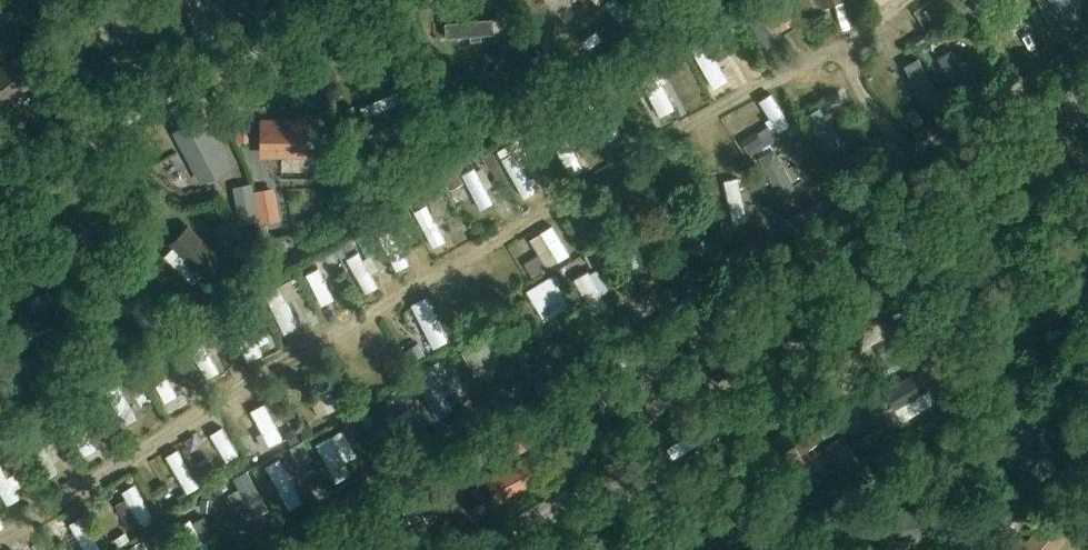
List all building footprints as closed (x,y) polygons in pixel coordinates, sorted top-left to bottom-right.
[(605,5),(622,21),(630,13),(616,0),(610,0),(605,5)] [(823,10),(837,0),(816,0),(823,10)] [(1008,53),(1026,45),(1016,25),(1022,22),(1014,5),(991,16),(1008,53)] [(789,7),(780,13),(788,26),(797,20),(789,7)] [(97,17),(84,17),(84,31),(97,31),(97,17)] [(733,17),(726,21),(733,32),(739,28),(733,17)] [(489,29),(447,22),(446,22),(442,48),(484,55),(488,33),(489,29)] [(922,32),(913,37),(917,45),(927,40),(922,32)] [(720,34),(707,39),(720,67),(732,62),(720,34)] [(956,84),(971,78),(960,47),(945,53),(956,84)] [(0,66),(0,92),(8,102),(41,78),(21,51),(0,66)] [(661,58),(682,91),(703,77),(688,53),(678,59),(673,51),(661,58)] [(407,99),(362,121),(374,145),(418,124),(407,99)] [(341,111),(347,124),(359,119),(353,106),(341,111)] [(923,121),(916,108),(907,113),(914,127),(923,121)] [(848,154),(863,144),(842,113),(827,122),(848,154)] [(199,140),(185,148),(195,167),(199,166),(201,170),(212,165),(216,173),(229,165),(203,116),(190,123),(199,140)] [(260,118),(260,156),(309,155),(308,118),(260,118)] [(237,125),(237,139),(249,138),(248,125),(237,125)] [(543,127),(503,143),(524,196),(539,190),(530,166),(536,164),(531,150),(549,142),(543,127)] [(757,130),(742,140),(749,151),(764,141),(757,130)] [(801,130),(790,136),(797,147),(808,141),(801,130)] [(869,144),(853,153),(860,165),(876,156),(869,144)] [(180,150),(163,159),(175,181),(192,173),(180,150)] [(482,158),(464,165),(483,207),(501,199),(482,158)] [(457,170),(445,176),(452,190),(464,183),(457,170)] [(751,217),(740,174),(727,177),(738,220),(751,217)] [(438,181),(427,187),(431,196),(443,191),(438,181)] [(252,182),(235,185),(242,223),(259,220),(259,219),(254,190),(252,182)] [(281,219),(274,186),(254,190),(259,219),(259,220),(260,223),(281,219)] [(123,232),(100,193),(76,208),(82,219),(76,222),(85,238),(92,234),(99,246),(123,232)] [(436,245),(449,239),(432,201),(419,206),(436,245)] [(122,218),(130,231),(144,223),(135,210),(122,218)] [(649,214),(639,219),(644,231),(655,227),(649,214)] [(188,224),(170,243),(206,278),(224,259),(188,224)] [(353,238),(335,248),(341,258),(346,255),(344,251),(357,244),(353,238)] [(635,267),(649,266),(647,238),(633,239),(635,267)] [(240,242),(230,250),(240,261),(249,253),(240,242)] [(601,243),(595,246),(600,257),(607,254),(601,243)] [(324,255),(329,263),(339,256),(334,249),(324,255)] [(528,266),(536,279),(550,270),(542,257),(528,266)] [(612,304),(605,291),(613,288),(601,264),(578,275),(596,312),(612,304)] [(921,287),(922,273),(909,272),(909,286),(921,287)] [(552,274),(527,290),(545,320),(571,305),(552,274)] [(257,295),(245,301),(251,313),(262,308),(257,295)] [(434,348),(448,341),(426,298),(412,304),(434,348)] [(1013,301),(1015,312),(1030,309),(1028,298),(1013,301)] [(17,317),(27,338),(64,320),(54,300),(17,317)] [(494,317),(484,323),(493,342),(504,336),(494,317)] [(825,319),(793,320),(792,338),(797,340),(797,345),(807,345),(807,339),(826,339),(825,319)] [(844,319),(834,319),(834,335),(844,335),(844,319)] [(252,323),(241,328),(251,354),(262,350),(252,323)] [(482,329),(458,342),(476,376),(501,363),(482,329)] [(203,339),(206,359),(228,356),(226,336),(203,339)] [(419,341),(406,348),(412,359),(425,351),(419,341)] [(601,363),(588,371),(592,378),(605,370),(601,363)] [(138,367),(126,374),(131,384),(144,377),(138,367)] [(918,371),(883,390),(894,409),(928,389),(918,371)] [(611,373),(601,381),(608,391),(619,383),(611,373)] [(126,421),(139,415),(124,381),(111,386),(126,421)] [(878,386),(869,392),(881,411),(889,405),(878,386)] [(565,394),(560,399),(568,408),(574,402),(565,394)] [(349,406),(336,411),(339,418),(351,413),(349,406)] [(827,406),(779,438),(793,459),(841,428),(827,406)] [(70,407),(58,414),(64,424),(76,417),(70,407)] [(1022,408),(1015,415),(1024,425),(1032,418),(1022,408)] [(370,413),(362,417),(368,427),(375,423),(370,413)] [(226,416),(214,422),(231,459),(243,454),(226,416)] [(60,436),(48,417),(34,426),(45,445),(60,436)] [(86,417),(73,422),(85,452),(98,447),(86,417)] [(355,418),(343,424),(350,436),(361,429),(355,418)] [(292,443),(301,438),(291,420),(282,425),(292,443)] [(310,422),(301,427),(305,435),(314,430),(310,422)] [(525,427),(509,435),(517,451),(533,443),(525,427)] [(876,429),(850,446),(862,464),(864,466),(889,449),(876,429)] [(1020,476),(1055,444),(1041,430),(1007,461),(1020,476)] [(822,448),(846,482),(866,469),(864,466),(862,464),(850,446),(843,434),(822,448)] [(189,491),(203,484),(183,444),(169,451),(189,491)] [(306,445),(294,452),(300,464),(312,458),(306,445)] [(523,480),(539,472),(529,453),(492,472),(502,490),(504,489),(511,503),(530,493),(523,480)] [(22,496),(4,454),(0,455),(0,482),(9,502),(22,496)] [(290,508),(304,503),(286,455),(271,461),(290,508)] [(253,467),(237,475),(242,485),(230,491),(244,519),(272,505),(253,467)] [(221,475),(211,482),(217,492),(228,486),(221,475)] [(129,497),(121,500),(131,526),(155,516),(141,480),(125,486),(129,497)] [(187,491),(179,496),(183,503),(192,499),(187,491)] [(764,504),(757,495),(747,502),(754,512),(764,504)] [(202,498),(201,510),(214,511),(215,499),(202,498)] [(881,515),(888,547),(924,538),(916,507),(881,515)] [(1015,526),(1023,515),(1016,509),(1007,519),(1015,526)] [(105,549),(86,512),(74,518),(90,549),(104,549),(105,549)] [(212,549),(197,515),(184,522),(197,549),(210,549),(212,549)] [(1022,549),(1058,549),(1070,535),(1048,517),(1021,549),(1022,549)] [(31,538),(39,549),(55,549),(43,531),(31,538)] [(125,532),(115,539),(119,546),(130,540),(125,532)] [(355,542),(358,549),(359,549),(368,546),(364,537),(355,542)] [(314,549),(343,549),(337,538),(314,549)]
